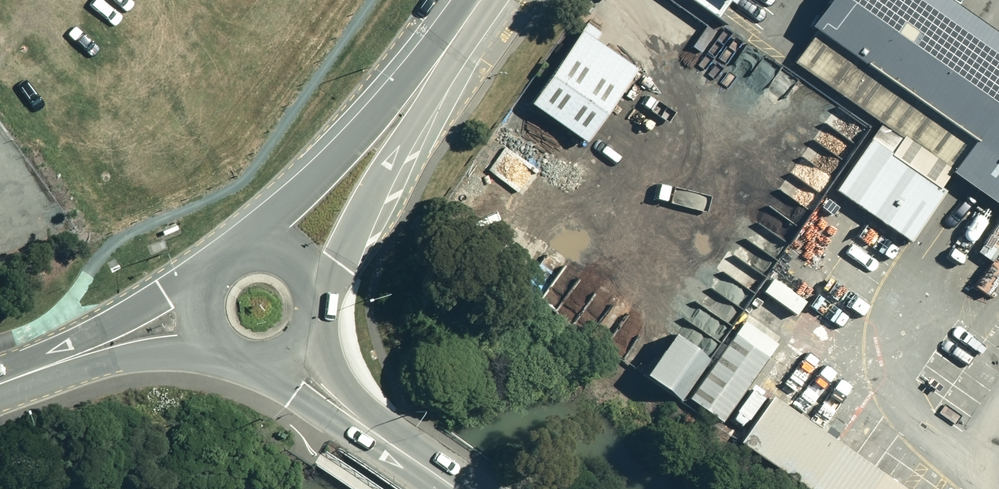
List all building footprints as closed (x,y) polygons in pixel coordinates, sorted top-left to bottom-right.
[(720,19),(730,4),(736,9),(742,0),(693,0),(720,19)] [(817,33),(796,63),(881,123),(953,173),(998,205),(998,37),(946,0),(834,0),(812,30),(817,33)] [(638,75),(583,36),(532,110),(586,148),(638,75)] [(942,189),(953,173),(881,123),(833,189),(912,245),(947,193),(942,189)] [(795,310),(769,289),(749,315),(775,335),(795,310)] [(769,356),(737,335),(690,405),(722,426),(769,356)] [(698,359),(674,343),(646,384),(670,400),(698,359)] [(884,479),(773,399),(739,444),(801,488),(877,488),(884,479)] [(884,479),(877,488),(897,488),(884,479)]
